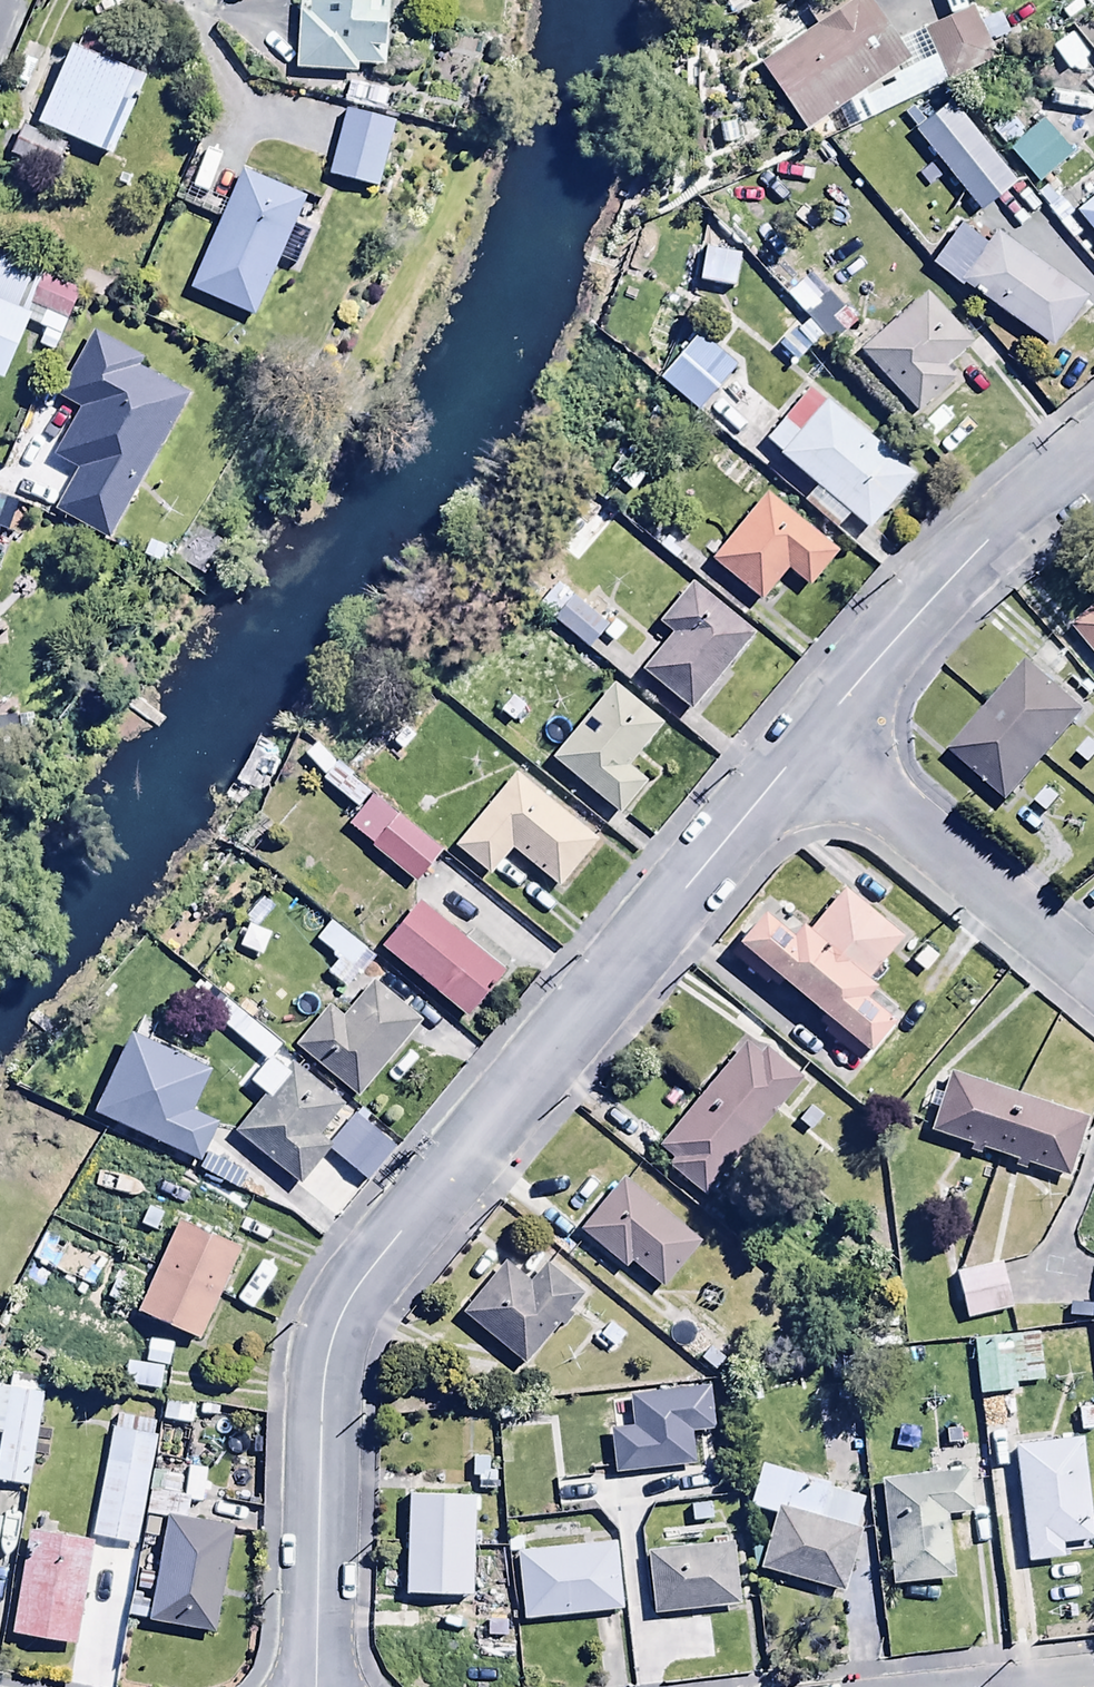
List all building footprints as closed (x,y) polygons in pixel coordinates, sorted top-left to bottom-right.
[(291,68),(355,70),(355,63),(376,64),(377,48),(386,48),(388,0),(294,0),(291,68)] [(721,18),(760,0),(733,0),(716,8),(721,18)] [(812,20),(756,64),(805,128),(834,105),(842,126),(876,114),(880,127),(897,121),(891,103),(992,59),(967,2),(890,36),(867,0),(810,0),(802,5),(812,20)] [(75,43),(65,39),(33,121),(112,152),(145,68),(126,61),(129,54),(115,49),(117,43),(80,29),(75,43)] [(389,90),(348,80),(342,105),(383,115),(389,90)] [(390,92),(387,110),(417,114),(420,96),(390,92)] [(394,123),(341,110),(324,175),(377,188),(394,123)] [(937,158),(931,164),(972,210),(983,200),(989,207),(1019,181),(959,112),(924,143),(937,158)] [(1069,152),(1038,116),(1006,144),(1037,180),(1069,152)] [(64,142),(20,122),(6,153),(50,173),(64,142)] [(176,198),(216,214),(185,288),(251,315),(274,258),(292,266),(307,230),(292,223),(302,198),(238,171),(236,175),(193,157),(176,198)] [(1074,207),(1093,232),(1093,192),(1074,207)] [(1049,343),(1085,290),(991,226),(955,279),(1049,343)] [(737,247),(701,242),(695,280),(732,286),(737,247)] [(23,321),(42,329),(35,345),(49,351),(77,287),(0,254),(0,377),(23,321)] [(971,336),(922,284),(855,348),(913,409),(949,376),(940,367),(971,336)] [(826,285),(800,304),(829,343),(855,324),(826,285)] [(791,322),(773,342),(793,360),(811,341),(791,322)] [(141,357),(90,328),(53,392),(77,406),(50,453),(75,467),(52,506),(102,534),(184,392),(137,364),(141,357)] [(696,331),(656,377),(695,411),(735,365),(696,331)] [(912,471),(805,381),(758,437),(813,484),(805,494),(836,521),(846,510),(865,526),(912,471)] [(836,547),(765,488),(708,558),(759,601),(785,570),(805,586),(836,547)] [(185,521),(163,551),(191,571),(212,541),(185,521)] [(688,709),(750,632),(686,579),(654,618),(671,632),(640,670),(688,709)] [(559,588),(541,610),(586,647),(605,624),(559,588)] [(1068,625),(1093,657),(1093,604),(1068,625)] [(948,750),(1005,797),(1081,705),(1052,681),(1069,661),(1049,644),(1030,667),(1022,660),(948,750)] [(642,781),(626,768),(661,723),(609,681),(549,756),(618,812),(642,781)] [(352,804),(366,789),(313,741),(299,757),(352,804)] [(556,885),(596,834),(512,767),(448,842),(487,873),(509,847),(556,885)] [(414,881),(440,848),(368,791),(342,824),(369,846),(414,881)] [(761,984),(770,972),(825,1015),(814,1028),(853,1059),(890,1013),(862,991),(869,981),(863,975),(895,935),(836,887),(805,925),(796,918),(788,929),(758,905),(721,952),(761,984)] [(464,1015),(501,970),(412,897),(375,942),(464,1015)] [(364,948),(327,918),(311,939),(335,958),(324,972),(337,983),(364,948)] [(293,1046),(354,1096),(419,1017),(369,976),(339,1013),(328,1004),(293,1046)] [(756,1050),(741,1039),(654,1154),(706,1193),(798,1070),(761,1043),(756,1050)] [(261,1093),(231,1130),(296,1183),(330,1142),(317,1132),(343,1100),(290,1058),(284,1065),(268,1053),(246,1081),(261,1093)] [(1063,1173),(1082,1116),(944,1069),(937,1090),(929,1087),(924,1100),(933,1103),(926,1126),(967,1140),(964,1147),(975,1151),(978,1144),(1063,1173)] [(164,1132),(188,1152),(228,1103),(188,1070),(162,1102),(133,1078),(117,1097),(144,1119),(135,1130),(153,1145),(164,1132)] [(696,1238),(620,1176),(576,1227),(623,1265),(629,1258),(659,1283),(696,1238)] [(240,1246),(178,1217),(135,1308),(197,1337),(240,1246)] [(504,1256),(459,1310),(521,1363),(582,1293),(544,1260),(529,1278),(504,1256)] [(1000,1259),(952,1270),(963,1319),(1011,1308),(1000,1259)] [(1037,1332),(974,1338),(977,1393),(1014,1390),(1013,1380),(1041,1377),(1037,1332)] [(41,1390),(35,1389),(36,1380),(10,1376),(9,1385),(1,1384),(3,1369),(0,1369),(0,1479),(28,1483),(41,1390)] [(189,1420),(192,1398),(163,1394),(161,1416),(189,1420)] [(155,1430),(110,1422),(91,1534),(136,1542),(155,1430)] [(1077,1435),(1012,1442),(1024,1559),(1062,1555),(1060,1540),(1088,1537),(1077,1435)] [(930,1474),(879,1478),(888,1583),(948,1578),(942,1511),(968,1508),(963,1456),(928,1459),(930,1474)] [(744,1504),(770,1511),(755,1565),(842,1589),(860,1524),(817,1512),(826,1480),(756,1460),(744,1504)] [(470,1492),(404,1489),(400,1589),(466,1592),(470,1492)] [(233,1524),(165,1512),(146,1617),(214,1630),(233,1524)] [(90,1534),(28,1524),(11,1631),(73,1641),(90,1534)] [(613,1540),(515,1551),(522,1616),(621,1605),(613,1540)] [(729,1541),(644,1550),(650,1612),(736,1603),(729,1541)]
